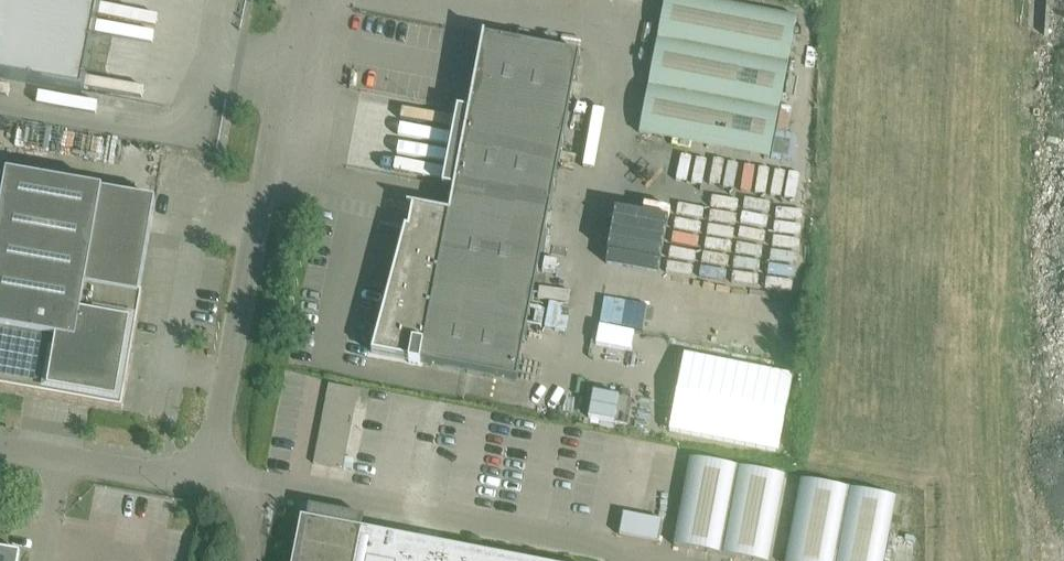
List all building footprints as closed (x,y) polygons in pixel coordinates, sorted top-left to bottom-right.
[(81,96),(100,0),(0,0),(0,80),(81,96)] [(698,0),(666,0),(639,135),(770,160),(797,19),(698,0)] [(483,38),(469,113),(457,111),(442,189),(454,191),(449,215),(407,207),(407,209),(412,210),(408,231),(405,230),(371,355),(409,363),(409,365),(420,367),(420,364),(517,383),(580,57),(485,38),(483,38)] [(122,412),(142,296),(139,296),(156,203),(7,177),(0,216),(0,391),(122,412)] [(684,356),(669,432),(778,453),(793,377),(684,356)] [(329,383),(317,464),(347,468),(358,388),(329,383)] [(664,519),(641,516),(652,451),(637,448),(623,535),(660,541),(664,519)] [(674,547),(747,560),(769,560),(785,478),(691,460),(674,547)] [(787,560),(884,560),(896,499),(802,481),(787,560)] [(372,534),(371,537),(361,535),(364,519),(309,508),(306,524),(303,524),(303,521),(301,520),(293,560),(514,560),(372,534)] [(20,554),(0,550),(0,560),(19,560),(20,554)]
